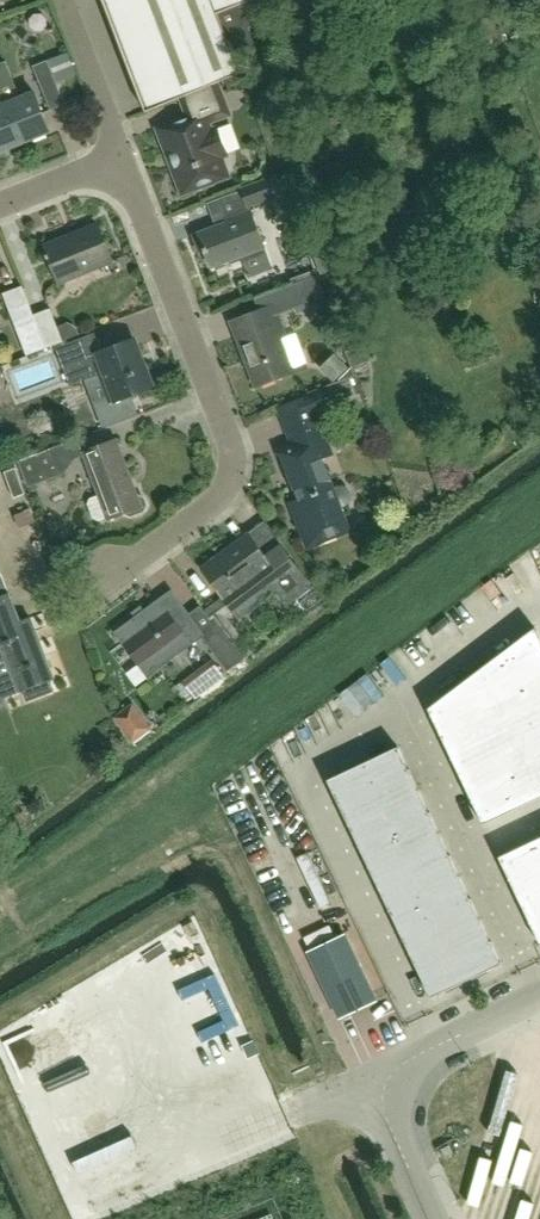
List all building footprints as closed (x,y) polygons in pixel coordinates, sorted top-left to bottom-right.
[(145,110),(185,95),(216,83),(235,76),(240,74),(239,72),(234,59),(257,49),(248,27),(314,0),(104,0),(145,110)] [(48,60),(34,66),(51,110),(66,105),(48,60)] [(0,65),(0,93),(20,144),(51,132),(36,93),(21,99),(7,62),(0,65)] [(216,83),(185,95),(192,115),(158,127),(183,193),(228,176),(221,159),(230,156),(218,125),(209,128),(207,123),(228,115),(216,83)] [(20,144),(0,93),(0,152),(20,144)] [(239,188),(240,191),(247,206),(248,206),(248,208),(285,193),(278,174),(239,188)] [(199,235),(193,237),(199,252),(205,250),(212,267),(241,256),(264,247),(265,247),(251,210),(250,211),(227,220),(228,222),(217,227),(200,233),(200,232),(198,233),(199,235)] [(352,263),(336,220),(305,232),(321,275),(352,263)] [(100,224),(48,246),(63,282),(115,261),(100,224)] [(317,275),(287,287),(295,309),(326,296),(318,275),(317,275)] [(273,305),(259,310),(232,321),(257,385),(292,371),(279,337),(285,335),(277,315),(273,305)] [(50,308),(34,314),(46,348),(54,345),(63,341),(57,326),(50,308)] [(46,348),(34,314),(14,322),(27,355),(46,348)] [(77,366),(101,358),(106,371),(117,400),(131,395),(153,386),(135,338),(102,350),(96,332),(67,343),(66,340),(63,341),(54,345),(69,384),(82,380),(77,366)] [(308,396),(279,408),(293,443),(280,448),(300,499),(292,503),(309,546),(351,529),(341,505),(346,504),(349,501),(351,496),(350,491),(348,488),(343,486),(338,486),(334,488),(322,459),(335,454),(319,412),(339,405),(331,387),(308,396)] [(117,400),(95,408),(103,428),(138,415),(131,395),(117,400)] [(99,520),(108,516),(109,519),(124,513),(131,517),(144,512),(148,505),(146,497),(138,494),(118,440),(84,452),(85,455),(100,494),(90,497),(88,504),(92,517),(99,520)] [(66,473),(56,446),(18,461),(28,487),(66,473)] [(202,568),(223,597),(204,610),(203,611),(213,624),(240,661),(252,652),(224,616),(232,610),(240,621),(277,593),(287,606),(312,587),(302,574),(280,545),(265,556),(249,534),(202,568)] [(173,591),(116,634),(139,665),(148,677),(149,678),(203,638),(228,671),(240,661),(213,624),(203,631),(190,613),(173,591)] [(50,680),(55,678),(33,622),(22,626),(10,593),(0,597),(0,645),(4,643),(22,690),(27,702),(55,691),(50,680)] [(429,707),(484,823),(539,797),(539,635),(536,627),(429,707)] [(398,746),(328,779),(431,996),(501,964),(398,746)] [(500,855),(539,940),(539,837),(500,855)] [(344,934),(307,951),(340,1018),(377,1000),(344,934)]
